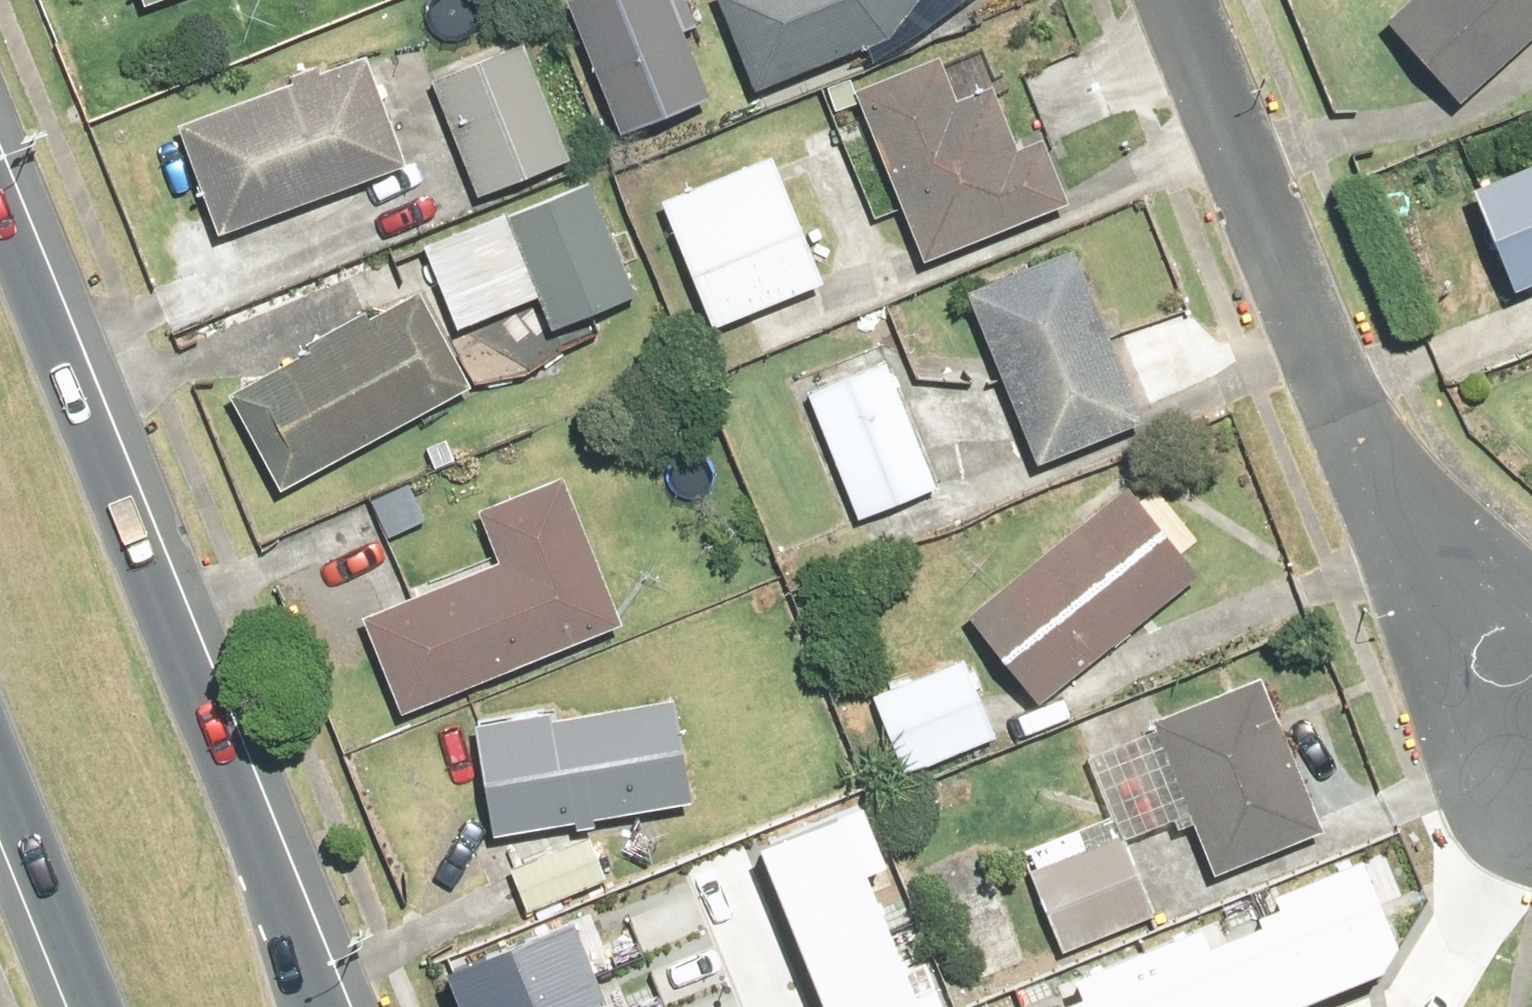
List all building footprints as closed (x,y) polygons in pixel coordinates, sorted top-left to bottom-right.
[(133,11),(163,0),(129,0),(133,11)] [(882,49),(917,0),(709,0),(745,98),(882,49)] [(1375,24),(1450,108),(1531,35),(1531,0),(1402,0),(1375,24)] [(529,42),(439,78),(484,193),(575,157),(529,42)] [(165,129),(206,240),(397,170),(356,60),(165,129)] [(933,60),(845,93),(912,269),(1063,212),(1037,144),(1009,154),(985,91),(949,104),(933,60)] [(785,156),(669,200),(718,328),(833,284),(785,156)] [(1456,197),(1495,298),(1531,284),(1531,168),(1456,197)] [(601,182),(432,249),(463,326),(543,295),(556,329),(645,294),(601,182)] [(1069,251),(957,297),(1028,469),(1140,424),(1069,251)] [(215,392),(270,495),(462,393),(407,291),(215,392)] [(936,486),(882,355),(806,386),(860,517),(936,486)] [(353,621),(390,715),(609,629),(551,483),(467,516),(488,568),(353,621)] [(1193,577),(1118,487),(952,626),(1027,715),(1193,577)] [(966,653),(868,692),(900,771),(997,732),(966,653)] [(1256,684),(1143,727),(1203,880),(1315,836),(1256,684)] [(464,738),(481,841),(680,808),(663,705),(464,738)] [(863,786),(754,832),(806,955),(890,920),(864,860),(889,849),(863,786)] [(590,827),(511,861),(529,903),(608,870),(590,827)] [(1278,999),(1377,962),(1399,925),(1365,843),(1275,880),(1281,895),(1260,904),(1264,914),(1244,921),(1278,999)] [(449,963),(467,1006),(492,1006),(595,964),(573,911),(449,963)] [(1278,999),(1244,921),(1210,935),(1203,918),(1147,942),(1175,1006),(1259,1006),(1278,999)] [(806,955),(828,1006),(956,1006),(942,973),(917,984),(890,920),(806,955)] [(1147,942),(1072,974),(1078,989),(1038,1006),(1175,1006),(1147,942)] [(492,1006),(613,1006),(595,964),(492,1006)]
